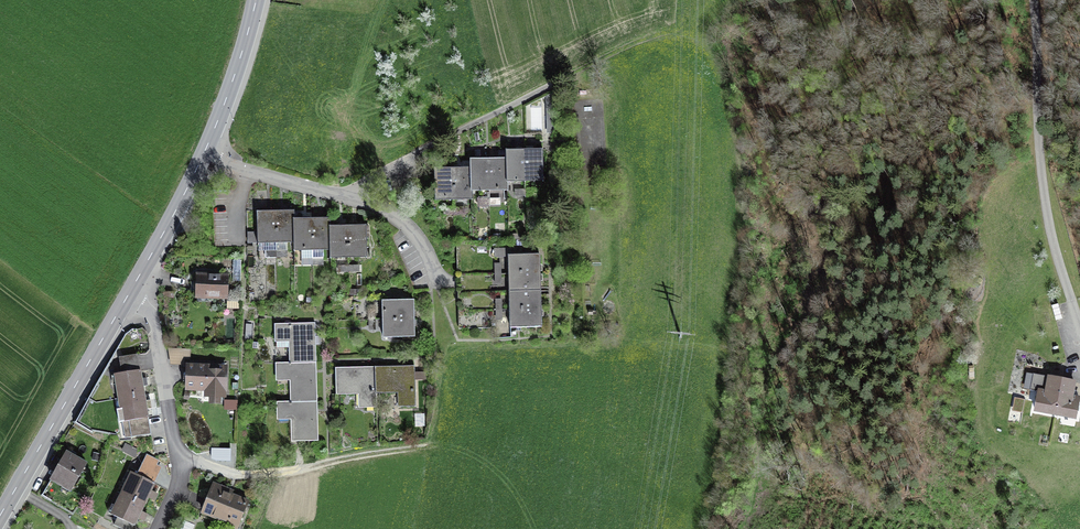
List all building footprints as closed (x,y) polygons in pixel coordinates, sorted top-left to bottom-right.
[(532,105),(532,126),(540,126),(541,105),(532,105)] [(524,151),(506,152),(506,160),(507,181),(525,181),(524,151)] [(543,151),(524,151),(525,181),(544,180),(543,151)] [(506,160),(488,161),(489,190),(507,189),(507,181),(506,160)] [(471,190),(489,190),(488,161),(471,161),(471,169),(471,190)] [(471,169),(453,170),(453,199),(471,198),(471,190),(471,169)] [(453,199),(453,170),(434,170),(435,199),(453,199)] [(293,212),(276,213),(276,242),(294,242),(293,221),(293,212)] [(276,242),(276,213),(257,213),(258,243),(276,242)] [(294,250),(312,249),(311,220),(293,221),(294,242),(294,250)] [(311,220),(312,249),(330,249),(330,228),(329,220),(311,220)] [(330,257),(348,257),(348,227),(330,228),(330,249),(330,257)] [(348,227),(348,257),(367,256),(366,227),(348,227)] [(509,256),(510,274),(539,273),(538,255),(509,256)] [(509,286),(508,261),(495,261),(496,286),(509,286)] [(539,291),(539,273),(510,274),(510,291),(539,291)] [(195,298),(227,298),(228,276),(196,275),(195,298)] [(539,291),(510,291),(511,309),(540,308),(539,291)] [(173,292),(165,292),(165,309),(174,309),(173,292)] [(384,319),(413,318),(412,300),(383,301),(384,319)] [(540,308),(511,309),(511,327),(541,326),(540,308)] [(413,318),(384,319),(384,337),(414,336),(413,318)] [(314,323),(276,324),(276,348),(290,347),(290,363),(315,362),(314,323)] [(290,363),(277,363),(277,377),(290,376),(291,402),(316,401),(315,362),(290,363)] [(225,367),(187,366),(187,388),(206,389),(205,395),(210,395),(210,402),(220,402),(220,395),(225,395),(225,367)] [(415,405),(414,368),(375,369),(376,392),(402,391),(402,405),(415,405)] [(375,369),(336,370),(336,393),(364,393),(364,406),(376,406),(376,392),(375,369)] [(141,371),(118,375),(122,397),(145,394),(141,371)] [(1055,414),(1062,380),(1032,374),(1029,390),(1038,392),(1034,410),(1055,414)] [(1062,380),(1055,414),(1076,417),(1079,399),(1072,397),(1074,382),(1062,380)] [(148,417),(145,394),(122,397),(126,420),(148,417)] [(292,441),(317,440),(316,401),(291,402),(278,402),(278,416),(292,415),(292,441)] [(136,450),(126,445),(123,450),(134,456),(136,450)] [(212,462),(232,463),(232,450),(212,449),(212,462)] [(70,491),(86,462),(65,451),(49,480),(70,491)] [(144,505),(155,484),(133,473),(123,494),(144,505)] [(202,510),(239,525),(248,502),(223,492),(225,489),(213,484),(202,510)] [(135,525),(144,505),(123,494),(113,515),(135,525)]
